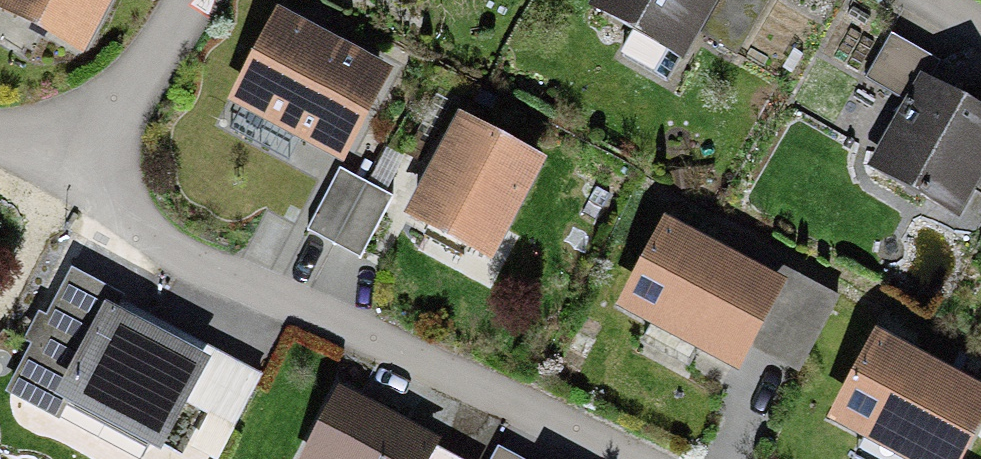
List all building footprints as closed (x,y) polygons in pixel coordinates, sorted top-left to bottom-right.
[(4,11),(76,47),(101,0),(9,0),(4,11)] [(600,11),(699,63),(712,38),(752,59),(784,0),(606,0),(600,11)] [(378,80),(292,35),(255,103),(342,149),(378,80)] [(893,105),(861,167),(963,218),(980,183),(980,109),(929,82),(937,66),(885,40),(861,88),(893,105)] [(535,171),(461,132),(415,219),(489,259),(535,171)] [(333,246),(364,186),(343,175),(311,235),(333,246)] [(364,186),(333,246),(362,261),(393,201),(364,186)] [(771,292),(672,244),(637,315),(736,364),(771,292)] [(848,322),(801,298),(760,379),(807,402),(848,322)] [(194,358),(106,313),(67,388),(155,434),(194,358)] [(887,349),(849,424),(918,458),(948,458),(949,456),(980,399),(980,397),(887,349)] [(269,381),(221,357),(194,411),(242,435),(269,381)] [(336,399),(307,458),(422,458),(430,444),(336,399)] [(477,449),(472,458),(498,458),(477,449)]
